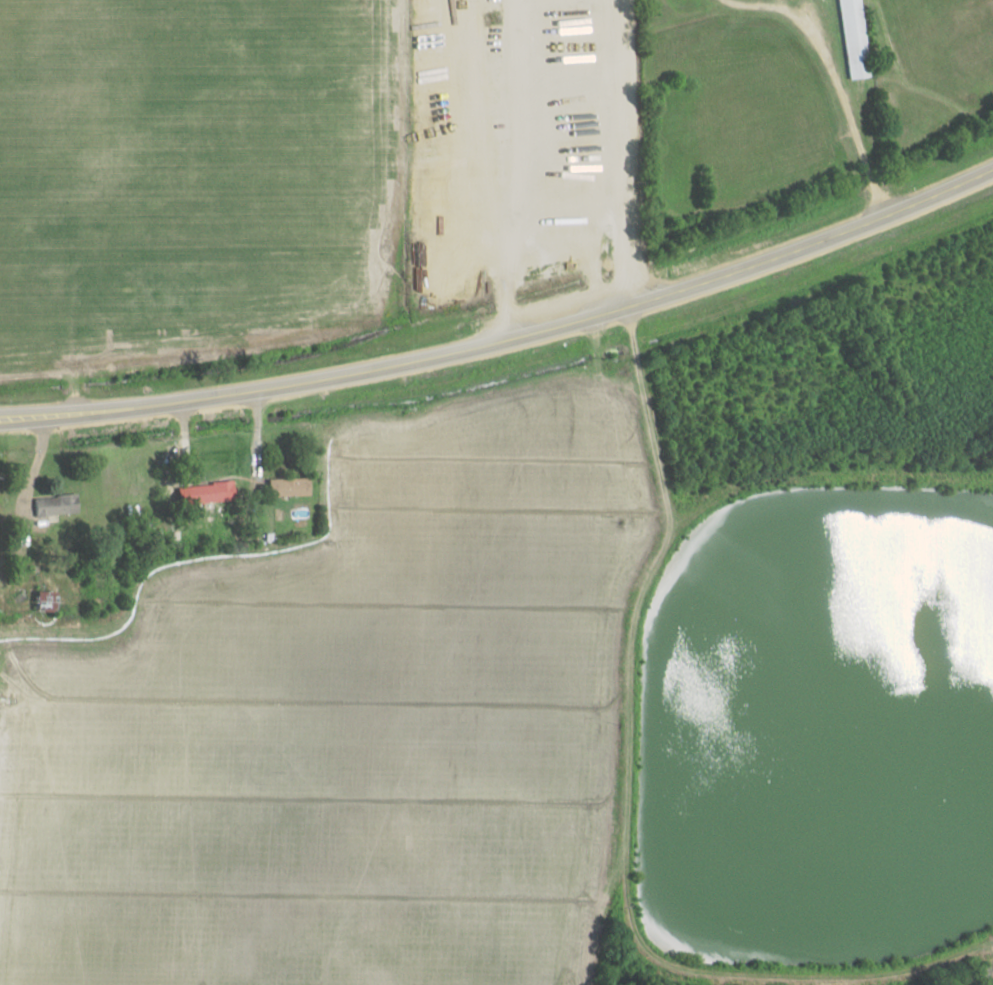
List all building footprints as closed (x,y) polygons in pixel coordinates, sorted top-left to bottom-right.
[(844,79),(867,77),(858,0),(835,0),(844,79)] [(307,496),(307,478),(265,478),(265,496),(307,496)] [(230,502),(230,482),(173,483),(173,503),(230,502)] [(76,513),(75,495),(14,498),(15,516),(76,513)] [(48,591),(29,591),(29,611),(48,611),(48,591)]
